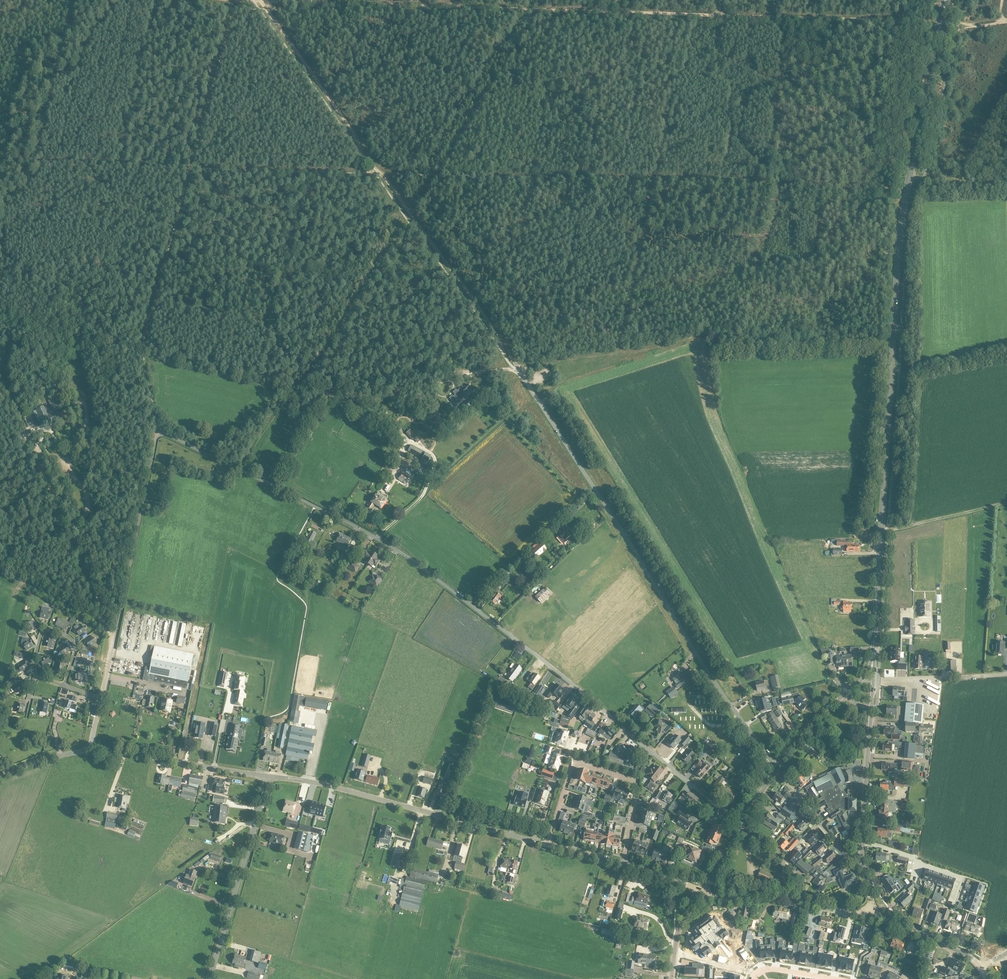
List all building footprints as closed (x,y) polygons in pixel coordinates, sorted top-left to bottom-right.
[(456,389),(453,392),(455,395),(458,399),(460,401),(464,399),(463,398),(465,396),(466,397),(472,391),(467,385),(464,387),(462,386),(459,388),(460,389),(457,391),(456,389)] [(65,399),(63,395),(52,400),(50,396),(47,398),(53,412),(68,405),(65,399)] [(458,399),(455,395),(453,397),(452,396),(449,398),(455,406),(458,403),(456,400),(458,399)] [(465,409),(472,404),(469,400),(462,406),(465,409)] [(36,411),(39,416),(47,412),(45,407),(36,411)] [(48,416),(47,412),(39,416),(41,422),(39,423),(40,426),(43,425),(43,426),(50,424),(60,419),(57,412),(48,416)] [(410,429),(406,433),(412,440),(416,437),(410,429)] [(421,474),(431,457),(411,446),(408,451),(424,461),(417,472),(421,474)] [(409,464),(400,459),(397,464),(405,469),(409,464)] [(410,478),(402,473),(398,479),(406,484),(410,478)] [(376,497),(375,496),(366,509),(370,512),(374,505),(381,509),(385,501),(383,501),(385,498),(378,494),(376,497)] [(563,527),(558,532),(560,534),(557,537),(564,544),(568,540),(567,539),(570,536),(563,527)] [(314,544),(311,542),(315,533),(311,531),(305,544),(312,548),(314,544)] [(351,540),(340,534),(336,541),(347,547),(351,540)] [(537,558),(547,550),(541,543),(531,552),(537,558)] [(847,543),(847,546),(847,552),(859,552),(859,546),(852,545),(852,544),(847,543)] [(365,562),(368,564),(372,567),(373,565),(376,567),(380,561),(377,559),(378,557),(371,552),(370,554),(365,551),(361,557),(366,560),(365,562)] [(359,567),(351,562),(347,567),(356,573),(359,567)] [(368,582),(377,587),(382,579),(376,575),(375,577),(372,576),(368,582)] [(506,583),(511,578),(507,575),(496,586),(499,589),(506,582),(506,583)] [(540,592),(538,594),(535,592),(533,595),(541,603),(550,594),(544,588),(542,590),(540,588),(538,590),(540,592)] [(489,600),(495,604),(501,596),(496,592),(489,600)] [(852,603),(849,603),(849,602),(844,602),(844,606),(841,606),(841,610),(843,610),(843,613),(851,613),(852,603)] [(930,602),(920,602),(920,617),(930,617),(930,602)] [(42,608),(40,618),(47,620),(48,615),(50,615),(50,612),(48,612),(48,609),(42,608)] [(57,626),(66,630),(69,624),(58,619),(57,622),(55,625),(57,626)] [(181,620),(176,643),(180,644),(185,621),(181,620)] [(25,625),(29,632),(33,629),(34,631),(37,629),(35,627),(34,627),(33,624),(34,623),(32,621),(25,625)] [(916,621),(916,641),(935,642),(935,621),(916,621)] [(79,636),(82,634),(81,633),(84,631),(85,632),(87,630),(85,628),(84,629),(81,625),(75,629),(79,636)] [(96,643),(94,640),(93,641),(91,638),(92,637),(90,635),(88,637),(89,638),(85,641),(89,647),(96,643)] [(53,648),(53,645),(52,644),(52,641),(53,641),(54,638),(51,638),(51,640),(46,639),(45,646),(53,648)] [(25,642),(22,644),(26,651),(33,647),(31,643),(32,642),(31,640),(28,641),(29,642),(26,644),(25,642)] [(997,642),(996,654),(998,654),(998,655),(1001,655),(1004,655),(1004,648),(1006,648),(1006,649),(1006,643),(1005,643),(1005,642),(997,642)] [(59,648),(63,655),(70,651),(67,647),(68,646),(67,644),(65,646),(62,648),(61,647),(59,648)] [(145,667),(143,680),(144,681),(186,689),(194,654),(154,646),(150,668),(145,667)] [(902,659),(900,659),(900,648),(892,647),(891,661),(899,662),(899,664),(898,664),(898,670),(906,670),(906,664),(902,664),(902,659)] [(835,665),(834,652),(830,653),(829,650),(821,650),(823,656),(827,655),(828,665),(835,665)] [(852,666),(852,655),(848,655),(848,656),(846,656),(846,657),(844,657),(845,667),(852,666)] [(844,657),(842,657),(842,656),(836,656),(837,667),(845,667),(844,657)] [(44,669),(47,667),(46,665),(49,663),(49,664),(52,662),(50,660),(49,661),(46,657),(40,662),(44,669)] [(204,657),(203,665),(228,669),(229,661),(204,657)] [(915,661),(915,669),(922,669),(925,669),(925,665),(922,665),(922,661),(922,657),(913,657),(913,661),(915,661)] [(21,663),(20,662),(17,663),(22,670),(28,666),(26,662),(27,661),(25,659),(23,660),(24,661),(21,663)] [(955,660),(946,661),(946,672),(957,672),(957,667),(955,667),(955,660)] [(64,665),(59,664),(60,662),(57,662),(56,664),(57,665),(57,668),(55,668),(54,671),(62,672),(64,665)] [(538,671),(543,674),(548,666),(543,663),(538,671)] [(506,677),(512,681),(521,669),(515,665),(506,677)] [(85,674),(82,674),(83,672),(79,672),(79,673),(75,673),(74,681),(85,681),(85,674)] [(218,686),(224,687),(226,673),(225,673),(225,674),(221,673),(221,672),(220,672),(218,686)] [(536,676),(532,672),(527,679),(526,679),(531,683),(528,688),(532,690),(536,684),(535,683),(539,678),(536,676),(537,676),(536,675),(536,676)] [(681,672),(672,679),(676,684),(674,685),(677,689),(688,681),(684,676),(681,672)] [(689,672),(684,676),(688,681),(693,678),(692,676),(689,672)] [(236,674),(233,691),(243,693),(246,675),(236,674)] [(781,687),(778,676),(770,677),(773,689),(781,687)] [(14,692),(15,691),(17,693),(23,689),(20,685),(22,684),(20,681),(18,683),(19,684),(16,686),(15,684),(12,686),(13,688),(12,689),(14,692)] [(764,681),(756,683),(758,691),(766,689),(764,681)] [(51,692),(53,689),(46,682),(43,685),(51,692)] [(556,684),(551,690),(550,690),(545,695),(549,699),(553,694),(557,697),(558,696),(560,698),(563,695),(560,693),(563,690),(556,684)] [(533,696),(539,700),(541,696),(539,695),(544,688),(540,685),(533,696)] [(670,698),(677,693),(672,687),(665,692),(670,698)] [(904,697),(905,688),(900,688),(898,687),(898,688),(894,688),(893,696),(904,697)] [(809,704),(800,694),(799,695),(798,693),(798,692),(790,694),(790,696),(791,696),(792,701),(799,708),(799,709),(801,711),(802,710),(803,711),(809,704)] [(298,711),(299,706),(306,707),(326,710),(327,701),(294,695),(289,722),(298,723),(300,711),(298,711)] [(59,705),(64,707),(64,708),(69,709),(75,710),(77,705),(73,704),(76,697),(70,696),(68,702),(66,701),(66,702),(60,700),(59,705)] [(152,709),(154,698),(147,696),(145,707),(152,709)] [(793,703),(792,701),(791,696),(790,696),(781,698),(782,705),(793,703)] [(243,698),(239,697),(238,701),(235,700),(234,705),(242,706),(243,698)] [(565,705),(570,709),(569,710),(570,711),(567,715),(571,718),(579,708),(575,705),(578,702),(577,701),(577,700),(573,697),(572,698),(571,697),(569,701),(568,700),(565,705)] [(758,707),(760,707),(768,704),(766,698),(757,700),(757,701),(756,702),(758,707)] [(160,710),(165,711),(165,712),(166,713),(168,713),(168,712),(170,712),(172,701),(163,699),(162,700),(161,701),(161,702),(161,703),(162,704),(160,710)] [(43,703),(43,701),(41,700),(40,704),(41,704),(40,708),(39,708),(38,711),(46,713),(48,704),(43,703)] [(560,706),(553,700),(549,705),(556,711),(560,706)] [(23,706),(19,705),(19,703),(16,702),(16,705),(17,705),(16,709),(14,708),(14,712),(22,713),(23,706)] [(654,702),(651,706),(657,711),(660,708),(654,702)] [(905,733),(915,733),(915,736),(918,736),(918,733),(919,724),(923,724),(924,705),(906,703),(904,723),(906,723),(905,733)] [(771,711),(769,704),(768,704),(760,707),(761,712),(762,712),(762,713),(771,711)] [(585,719),(589,713),(592,710),(585,705),(577,717),(584,721),(586,719),(585,719)] [(650,705),(645,711),(653,717),(658,712),(657,711),(651,706),(650,705)] [(897,707),(887,706),(886,714),(896,715),(897,707)] [(638,707),(631,716),(636,720),(643,712),(638,707)] [(668,715),(663,710),(660,714),(665,718),(668,715)] [(783,715),(779,710),(775,713),(779,718),(783,715)] [(773,727),(775,731),(782,726),(773,712),(772,713),(768,715),(771,718),(769,719),(773,726),(773,727)] [(585,719),(586,719),(587,720),(584,724),(591,729),(595,732),(599,727),(594,724),(594,725),(591,722),(595,716),(594,716),(594,715),(592,713),(591,714),(589,713),(585,719)] [(569,723),(562,720),(564,716),(562,716),(559,725),(567,727),(569,723)] [(659,720),(652,728),(655,730),(658,732),(660,734),(664,730),(667,732),(671,727),(667,724),(666,726),(659,720)] [(205,724),(197,723),(196,727),(194,738),(202,739),(203,733),(205,733),(206,728),(204,728),(205,724)] [(218,724),(211,723),(208,735),(216,737),(218,724)] [(228,737),(226,750),(229,750),(229,751),(236,753),(238,740),(240,740),(242,730),(239,730),(240,725),(232,723),(230,737),(228,737)] [(919,733),(932,734),(932,728),(923,728),(923,725),(921,725),(919,733)] [(316,736),(317,731),(291,726),(285,756),(308,760),(309,752),(312,753),(314,744),(311,743),(313,736),(316,736)] [(561,733),(558,732),(559,730),(552,727),(551,731),(554,732),(553,732),(555,733),(555,732),(557,733),(557,734),(558,734),(555,743),(559,744),(560,744),(562,744),(563,741),(565,742),(568,733),(564,731),(563,732),(561,731),(561,733)] [(598,732),(602,735),(608,741),(610,738),(611,740),(617,734),(609,727),(604,732),(601,729),(598,732)] [(596,733),(587,728),(585,734),(593,738),(596,733)] [(888,728),(885,728),(884,731),(884,732),(884,734),(884,735),(892,736),(892,739),(899,740),(900,736),(901,736),(901,732),(895,732),(895,728),(888,728)] [(713,750),(719,741),(704,730),(697,738),(704,743),(703,743),(713,750)] [(277,747),(282,748),(285,735),(280,733),(277,747)] [(681,740),(675,735),(667,743),(673,749),(681,740)] [(680,744),(683,747),(689,740),(691,738),(688,736),(687,737),(680,744)] [(689,740),(683,747),(684,747),(682,748),(684,750),(692,742),(689,740)] [(883,750),(883,751),(892,751),(894,751),(895,748),(903,748),(902,758),(904,759),(915,760),(916,745),(888,742),(888,744),(884,744),(884,747),(883,747),(883,749),(883,750)] [(356,744),(355,748),(374,753),(375,749),(356,744)] [(549,764),(548,768),(553,769),(554,770),(556,771),(557,770),(557,771),(560,762),(561,763),(562,759),(561,758),(562,756),(558,755),(559,751),(552,748),(548,746),(546,753),(550,755),(550,754),(552,755),(552,757),(551,757),(549,764)] [(622,755),(624,757),(625,756),(628,759),(636,751),(631,746),(622,755)] [(271,762),(273,753),(270,752),(271,750),(267,749),(267,751),(265,751),(263,761),(271,762)] [(694,755),(688,750),(681,758),(687,764),(694,755)] [(273,753),(271,762),(279,764),(281,754),(279,754),(279,752),(276,751),(275,753),(273,753)] [(727,762),(734,768),(740,760),(735,757),(733,759),(731,758),(734,754),(732,752),(727,758),(729,760),(727,762)] [(624,757),(622,755),(621,756),(610,753),(607,762),(622,767),(623,762),(625,758),(624,757)] [(698,769),(695,773),(698,776),(698,777),(699,777),(701,778),(704,775),(704,776),(708,771),(707,771),(709,769),(703,764),(698,760),(694,765),(698,769)] [(911,771),(912,762),(900,761),(900,770),(911,771)] [(653,784),(662,771),(655,766),(652,770),(650,769),(646,774),(647,775),(647,776),(651,779),(645,787),(652,792),(656,786),(653,784)] [(827,810),(830,815),(831,815),(837,810),(844,809),(844,810),(849,810),(849,800),(848,800),(848,798),(852,798),(852,795),(853,795),(853,788),(852,788),(852,783),(852,776),(849,770),(848,768),(845,767),(839,768),(827,774),(828,775),(813,782),(813,783),(815,787),(815,788),(825,801),(827,804),(830,808),(827,810)] [(919,781),(921,769),(913,768),(912,780),(919,781)] [(554,773),(543,769),(541,775),(557,781),(559,775),(554,773)] [(580,781),(583,771),(577,769),(576,774),(575,774),(576,774),(575,777),(574,778),(572,777),(570,783),(573,784),(574,779),(580,781)] [(362,781),(364,775),(365,773),(357,771),(355,779),(362,781)] [(455,775),(453,774),(453,773),(449,771),(446,780),(448,781),(447,782),(452,784),(455,775)] [(589,773),(583,771),(580,781),(585,783),(589,773)] [(594,775),(589,773),(585,783),(591,784),(594,775)] [(801,787),(807,784),(805,781),(807,780),(802,773),(795,778),(801,787)] [(158,774),(157,783),(181,787),(182,779),(170,777),(170,779),(168,779),(169,778),(165,778),(165,776),(158,774)] [(712,788),(717,792),(719,789),(724,780),(716,774),(714,777),(717,779),(712,788)] [(201,785),(203,777),(190,775),(188,783),(201,785)] [(364,775),(362,781),(366,782),(377,785),(379,778),(374,777),(374,778),(364,775)] [(599,776),(594,775),(591,784),(594,785),(593,788),(595,789),(596,786),(599,776)] [(599,776),(596,786),(602,788),(605,778),(599,776)] [(424,777),(422,783),(431,785),(432,779),(424,777)] [(610,780),(605,778),(602,788),(607,790),(610,780)] [(225,780),(214,779),(213,787),(224,789),(225,780)] [(903,787),(904,780),(894,779),(894,784),(892,783),(892,781),(886,781),(885,783),(881,783),(881,786),(880,787),(880,788),(881,789),(881,790),(892,790),(893,787),(894,786),(903,787)] [(447,786),(442,784),(443,780),(441,780),(436,793),(443,796),(447,786)] [(819,794),(815,788),(815,787),(813,783),(809,786),(811,789),(807,791),(811,796),(809,797),(811,800),(819,794)] [(198,788),(183,784),(181,790),(196,794),(198,788)] [(424,798),(427,790),(419,788),(416,796),(424,798)] [(612,798),(618,801),(623,790),(617,788),(612,798)] [(727,788),(721,796),(731,803),(737,795),(727,788)] [(180,796),(194,800),(196,794),(181,790),(180,796)] [(536,803),(544,806),(546,800),(549,793),(540,790),(536,803)] [(618,801),(618,802),(623,804),(624,803),(629,793),(623,790),(618,801)] [(657,800),(662,793),(658,790),(650,803),(653,805),(656,799),(657,800)] [(328,805),(330,798),(318,795),(318,793),(310,791),(308,800),(328,805)] [(660,799),(666,803),(669,804),(672,800),(669,797),(671,794),(665,791),(660,799)] [(516,796),(513,804),(519,806),(523,793),(520,792),(518,797),(516,796)] [(698,799),(694,796),(689,792),(686,796),(683,794),(678,800),(682,803),(685,799),(693,805),(698,799)] [(792,797),(793,796),(788,792),(784,796),(786,798),(785,800),(786,800),(785,801),(788,802),(787,804),(792,808),(794,805),(797,801),(792,797)] [(523,793),(519,806),(525,808),(527,800),(525,799),(526,794),(523,793)] [(778,793),(774,799),(777,801),(776,802),(781,806),(782,804),(782,805),(785,801),(786,800),(785,800),(783,799),(784,798),(778,793)] [(117,808),(124,809),(123,812),(126,812),(126,810),(129,798),(119,796),(117,808)] [(575,802),(586,806),(588,799),(592,801),(593,798),(587,796),(586,799),(577,796),(575,802)] [(856,811),(856,800),(852,800),(852,798),(848,798),(848,800),(849,800),(849,810),(849,811),(856,811)] [(883,799),(882,805),(881,805),(880,811),(879,811),(879,818),(888,819),(888,813),(895,813),(895,807),(898,808),(898,802),(883,799)] [(295,803),(290,802),(286,801),(284,811),(292,813),(295,803)] [(316,814),(318,804),(312,802),(309,813),(316,814)] [(586,806),(575,802),(573,808),(582,811),(581,814),(587,816),(588,813),(584,812),(586,806)] [(318,804),(316,814),(322,816),(325,806),(318,804)] [(215,806),(214,814),(226,815),(227,807),(215,806)] [(784,814),(792,822),(798,815),(795,813),(785,806),(784,809),(780,806),(779,809),(784,814)] [(804,809),(801,807),(798,809),(795,813),(798,815),(799,815),(804,809)] [(839,816),(843,823),(843,825),(849,822),(850,822),(849,821),(850,820),(849,819),(848,819),(845,812),(843,813),(840,809),(838,811),(841,814),(839,816)] [(685,818),(687,814),(681,810),(676,816),(679,818),(676,822),(687,830),(692,822),(685,818)] [(839,816),(841,814),(838,811),(838,810),(837,811),(836,811),(830,816),(833,820),(839,815),(839,816)] [(640,817),(651,820),(652,814),(641,811),(640,817)] [(128,826),(119,823),(119,821),(117,821),(118,815),(107,813),(106,818),(105,822),(115,824),(115,823),(118,823),(117,828),(126,831),(126,828),(127,828),(128,826)] [(776,817),(777,818),(776,819),(769,814),(764,821),(776,828),(781,820),(783,822),(786,818),(779,813),(776,817)] [(214,814),(213,822),(225,823),(226,815),(214,814)] [(717,816),(707,820),(717,824),(719,820),(717,816)] [(142,825),(144,820),(132,817),(132,819),(136,820),(135,823),(142,825)] [(651,820),(640,817),(638,824),(649,827),(651,820)] [(798,823),(796,825),(801,831),(806,827),(806,826),(809,824),(804,818),(798,823)] [(566,834),(569,822),(563,820),(559,832),(566,834)] [(291,821),(289,827),(297,829),(299,823),(291,821)] [(569,822),(566,834),(572,836),(575,824),(569,822)] [(836,827),(839,833),(841,832),(842,833),(852,827),(849,822),(843,825),(843,823),(836,827)] [(709,833),(720,838),(722,832),(717,829),(719,827),(720,827),(713,824),(709,833)] [(390,828),(383,826),(382,830),(381,830),(380,834),(381,834),(379,840),(386,842),(386,844),(389,845),(391,837),(392,837),(393,833),(389,832),(390,828)] [(402,827),(399,837),(402,838),(401,841),(406,843),(411,830),(402,827)] [(878,835),(878,836),(882,836),(882,837),(890,837),(890,829),(884,829),(878,829),(878,832),(877,833),(877,834),(878,835)] [(659,832),(653,830),(650,839),(655,841),(659,832)] [(806,838),(807,839),(811,844),(820,837),(815,831),(809,836),(806,838)] [(313,836),(299,832),(294,849),(309,852),(313,836)] [(270,842),(273,843),(274,845),(275,846),(279,847),(281,846),(281,845),(284,836),(272,833),(270,842)] [(720,838),(709,833),(705,842),(712,845),(712,844),(711,844),(712,841),(717,843),(720,838)] [(807,839),(806,838),(809,836),(807,833),(799,842),(802,844),(807,839)] [(443,838),(434,836),(433,841),(432,841),(431,844),(432,844),(431,848),(439,850),(438,851),(444,852),(445,846),(441,845),(443,838)] [(772,837),(767,843),(770,846),(775,840),(772,837)] [(795,847),(799,842),(796,839),(790,845),(789,844),(783,838),(779,842),(780,843),(778,845),(783,850),(787,846),(788,848),(787,849),(790,851),(795,847)] [(637,853),(641,842),(635,840),(631,851),(637,853)] [(641,842),(637,853),(643,855),(647,845),(641,842)] [(814,850),(819,856),(827,849),(822,843),(814,850)] [(459,845),(459,846),(458,846),(455,855),(457,856),(454,868),(463,870),(465,864),(461,863),(464,853),(465,853),(466,848),(465,848),(461,847),(462,846),(462,845),(461,845),(460,844),(459,845)] [(683,856),(682,857),(691,861),(692,862),(693,862),(694,862),(696,863),(697,861),(698,861),(699,858),(699,857),(701,852),(687,846),(687,847),(684,846),(680,855),(683,856)] [(651,861),(657,862),(661,851),(660,851),(654,849),(651,861)] [(661,851),(657,862),(664,864),(667,853),(666,853),(667,851),(661,850),(660,851),(661,851)] [(794,864),(802,855),(796,850),(788,859),(794,864)] [(805,860),(812,853),(809,850),(805,855),(802,858),(805,860)] [(399,867),(403,852),(398,851),(397,853),(395,853),(394,859),(395,860),(394,865),(399,867)] [(823,858),(828,864),(836,857),(832,851),(823,858)] [(221,857),(212,853),(210,853),(207,855),(209,858),(210,858),(210,859),(219,862),(221,857)] [(814,868),(823,861),(820,858),(812,864),(814,868)] [(508,868),(509,869),(511,861),(503,859),(501,866),(501,868),(507,870),(508,868)] [(795,866),(807,875),(812,868),(800,859),(795,866)] [(511,861),(509,869),(512,869),(511,873),(515,874),(516,870),(515,870),(517,863),(511,861)] [(437,869),(427,867),(427,869),(415,867),(414,870),(410,869),(409,874),(435,880),(437,869)] [(834,872),(836,876),(838,875),(840,880),(839,880),(843,889),(857,883),(853,874),(844,878),(842,873),(843,872),(841,868),(834,872)] [(927,869),(923,879),(929,881),(932,871),(927,869)] [(187,875),(186,879),(182,877),(181,881),(184,882),(184,884),(192,887),(195,878),(197,872),(190,870),(189,873),(188,872),(187,875)] [(775,876),(761,870),(758,872),(756,875),(757,879),(771,885),(774,883),(775,879),(775,876)] [(937,884),(937,885),(942,887),(942,886),(945,876),(941,874),(938,884),(937,884)] [(509,877),(508,882),(512,884),(515,884),(518,876),(514,875),(513,878),(509,877)] [(824,883),(822,881),(824,878),(819,875),(813,883),(820,888),(824,883)] [(418,911),(425,882),(406,877),(406,880),(403,879),(401,888),(403,889),(399,906),(418,911)] [(898,884),(897,884),(895,885),(890,878),(883,883),(890,894),(894,891),(895,892),(897,892),(901,889),(901,888),(898,884)] [(950,878),(947,887),(952,889),(955,879),(950,878)] [(911,884),(906,888),(909,892),(915,887),(913,885),(911,883),(911,884)] [(975,883),(972,890),(982,893),(985,887),(975,883)] [(615,887),(608,885),(605,895),(612,897),(615,887)] [(972,890),(970,896),(980,900),(982,893),(972,890)] [(638,893),(636,901),(635,900),(634,905),(645,908),(646,904),(647,904),(649,897),(642,895),(642,894),(638,893)] [(912,899),(907,893),(899,901),(904,907),(912,899)] [(630,897),(631,895),(628,894),(626,902),(629,902),(629,901),(633,902),(634,898),(630,897)] [(970,896),(968,903),(978,906),(980,900),(970,896)] [(968,903),(965,909),(975,913),(978,906),(968,903)] [(738,914),(740,914),(740,917),(748,919),(750,909),(742,907),(741,911),(739,910),(738,914)] [(782,909),(775,907),(774,911),(773,912),(773,914),(774,915),(773,916),(778,917),(778,918),(788,920),(787,922),(791,923),(791,924),(796,925),(798,915),(793,914),(789,913),(790,910),(782,909)] [(915,908),(914,911),(913,910),(911,915),(913,915),(913,916),(920,919),(923,911),(915,908)] [(945,909),(944,912),(941,920),(946,922),(949,913),(950,911),(945,909)] [(930,922),(931,922),(931,924),(933,925),(935,924),(938,925),(941,915),(934,912),(930,922)] [(969,913),(966,922),(965,923),(966,923),(964,929),(971,930),(970,931),(978,933),(980,927),(974,925),(974,924),(974,923),(973,922),(974,918),(976,919),(977,916),(969,913)] [(648,920),(637,917),(634,926),(646,929),(648,920)] [(719,922),(715,917),(705,924),(701,927),(702,929),(691,937),(694,942),(695,941),(701,950),(701,951),(705,956),(725,942),(722,938),(726,935),(726,936),(731,932),(724,923),(720,926),(718,922),(719,922)] [(819,925),(830,928),(832,920),(821,917),(819,925)] [(959,925),(949,921),(946,928),(947,928),(947,929),(950,931),(951,930),(956,932),(959,925)] [(863,941),(863,939),(869,940),(870,934),(867,933),(867,934),(865,933),(866,929),(858,927),(855,939),(863,941)] [(838,931),(835,942),(840,943),(842,937),(846,938),(848,929),(844,928),(843,932),(838,931)] [(608,941),(612,942),(614,933),(604,931),(603,934),(609,936),(608,941)] [(772,950),(775,950),(774,939),(770,940),(771,945),(765,946),(766,959),(770,958),(772,957),(772,950)] [(905,943),(893,939),(890,948),(893,949),(894,947),(899,949),(898,951),(901,952),(905,943)] [(761,959),(763,958),(763,959),(766,959),(765,946),(760,946),(760,940),(756,941),(756,952),(760,951),(761,959)] [(783,942),(779,942),(778,951),(781,952),(780,959),(783,959),(782,960),(786,960),(788,948),(782,947),(783,942)] [(792,961),(793,954),(796,954),(798,944),(794,943),(793,949),(788,948),(786,960),(789,961),(789,960),(792,961)] [(804,944),(799,944),(797,954),(801,955),(800,962),(802,962),(802,963),(805,964),(807,951),(803,950),(804,944)] [(816,957),(817,948),(813,947),(813,951),(807,951),(805,964),(808,964),(809,963),(811,964),(812,957),(816,957)] [(252,951),(249,961),(258,963),(261,953),(252,951)] [(637,963),(645,965),(646,961),(648,960),(649,955),(639,953),(637,963)] [(235,964),(234,965),(234,966),(245,969),(246,965),(244,964),(246,958),(235,954),(233,963),(235,964)] [(821,954),(819,964),(826,966),(828,955),(821,954)] [(646,961),(645,965),(654,966),(655,956),(649,955),(648,960),(646,961)] [(953,959),(949,967),(960,973),(964,965),(953,959)] [(632,976),(634,962),(627,961),(624,975),(632,976)] [(870,977),(874,978),(877,966),(874,966),(875,963),(869,961),(867,968),(870,969),(868,976),(870,976),(870,977)] [(888,961),(886,965),(895,969),(897,966),(888,961)] [(258,968),(266,970),(266,969),(267,970),(269,965),(259,962),(258,968)] [(874,978),(876,978),(878,978),(879,978),(881,972),(885,974),(888,967),(883,965),(881,965),(880,967),(877,966),(874,978)] [(950,971),(943,966),(940,972),(938,977),(947,976),(950,971)] [(888,967),(885,974),(889,975),(887,978),(893,978),(896,974),(893,973),(895,970),(892,969),(888,967)]
